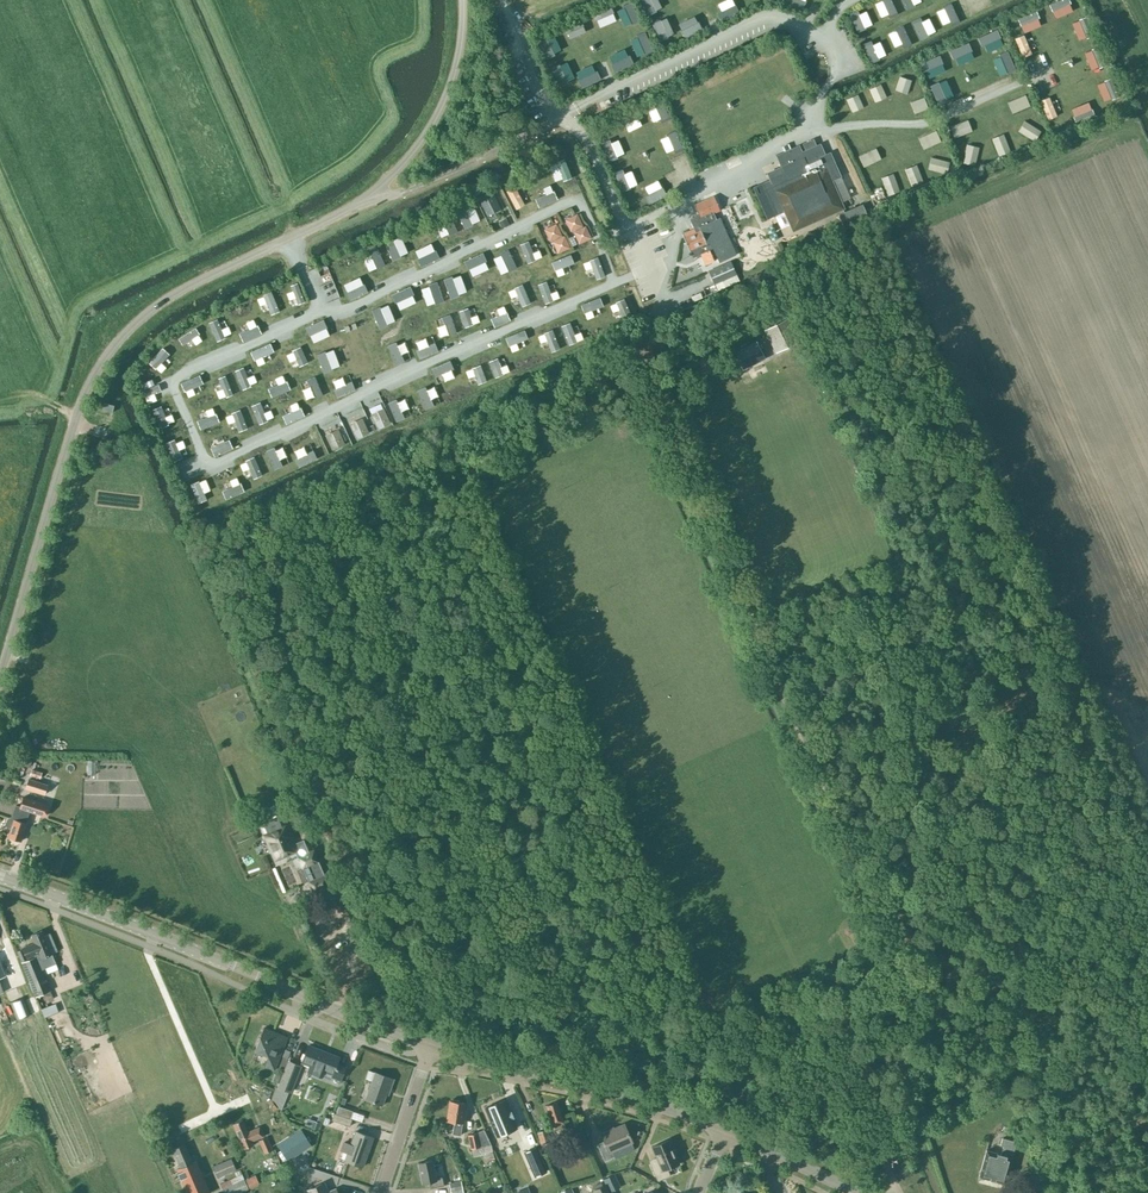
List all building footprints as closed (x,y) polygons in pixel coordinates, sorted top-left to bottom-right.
[(629,15),(633,3),(625,0),(622,0),(618,11),(629,15)] [(734,0),(722,5),(726,16),(738,11),(734,0)] [(1068,0),(1061,0),(1051,5),(1049,6),(1053,14),(1071,5),(1068,0)] [(1042,19),(1052,16),(1048,6),(1038,9),(1042,19)] [(595,14),(599,31),(612,27),(607,10),(595,14)] [(1020,27),(1039,19),(1035,11),(1017,19),(1020,27)] [(691,14),(681,19),(688,34),(698,29),(691,14)] [(627,24),(631,34),(642,29),(638,19),(627,24)] [(1093,38),(1085,19),(1079,21),(1087,41),(1093,38)] [(662,25),(661,43),(674,43),(674,25),(662,25)] [(1001,40),(996,30),(980,38),(978,39),(983,49),(1001,40)] [(549,53),(555,42),(544,36),(538,46),(549,53)] [(1032,56),(1023,36),(1014,40),(1023,60),(1032,56)] [(969,45),(968,43),(951,51),(949,52),(954,62),(972,53),(969,45)] [(1105,67),(1097,48),(1084,54),(1092,73),(1105,67)] [(615,70),(625,65),(618,50),(608,54),(615,70)] [(1015,72),(1007,55),(1000,58),(1008,75),(1015,72)] [(943,66),(939,56),(920,63),(921,66),(924,74),(943,66)] [(739,72),(747,67),(742,60),(735,64),(739,72)] [(587,67),(578,69),(582,86),(591,83),(587,67)] [(718,71),(722,79),(731,74),(727,67),(718,71)] [(1104,69),(1093,73),(1097,84),(1108,80),(1104,69)] [(792,71),(779,75),(782,86),(796,82),(792,71)] [(912,86),(913,72),(901,72),(900,85),(912,86)] [(694,80),(698,92),(707,89),(702,77),(694,80)] [(1118,98),(1110,80),(1097,85),(1105,104),(1118,98)] [(889,81),(877,86),(881,97),(893,92),(889,81)] [(947,101),(939,84),(930,86),(931,91),(938,108),(945,106),(947,101)] [(672,90),(667,104),(679,108),(684,95),(672,90)] [(865,90),(854,94),(858,105),(869,101),(865,90)] [(913,110),(924,106),(920,95),(910,99),(913,110)] [(1049,98),(1040,101),(1048,122),(1057,118),(1049,98)] [(1015,107),(1019,119),(1032,115),(1028,102),(1015,107)] [(1095,118),(1089,104),(1071,111),(1077,125),(1095,118)] [(647,105),(646,121),(656,122),(657,105),(647,105)] [(675,116),(679,132),(693,128),(689,113),(675,116)] [(753,136),(762,132),(757,120),(747,125),(753,136)] [(734,126),(726,129),(733,144),(741,141),(734,126)] [(1027,133),(1034,139),(1040,133),(1034,126),(1027,133)] [(955,146),(967,141),(963,132),(951,137),(955,146)] [(925,141),(929,153),(942,148),(937,136),(925,141)] [(1011,139),(1001,144),(1004,151),(1014,147),(1011,139)] [(676,141),(664,145),(668,160),(680,157),(676,141)] [(860,159),(866,157),(861,141),(855,143),(860,159)] [(802,151),(799,145),(776,155),(781,168),(784,166),(786,171),(783,172),(783,174),(779,176),(778,174),(771,178),(771,179),(753,187),(767,219),(785,211),(793,230),(844,208),(831,180),(840,176),(832,158),(826,161),(824,156),(826,156),(820,143),(802,151)] [(986,148),(990,158),(1000,154),(995,144),(986,148)] [(695,147),(694,160),(702,161),(704,148),(695,147)] [(674,166),(676,176),(686,174),(684,164),(674,166)] [(556,187),(561,185),(553,165),(549,166),(556,187)] [(940,177),(948,172),(944,166),(936,171),(940,177)] [(858,173),(863,186),(877,180),(872,168),(858,173)] [(510,183),(502,187),(517,219),(526,215),(525,213),(534,209),(530,200),(544,193),(535,174),(522,180),(514,184),(522,201),(520,203),(510,183)] [(623,178),(614,182),(618,191),(627,186),(623,178)] [(652,198),(662,194),(658,184),(649,188),(652,198)] [(542,192),(548,203),(556,198),(551,188),(542,192)] [(488,190),(475,197),(485,217),(498,210),(488,190)] [(714,214),(721,211),(714,196),(694,205),(699,215),(690,219),(694,228),(682,234),(689,251),(702,245),(705,252),(701,253),(705,264),(714,261),(712,256),(716,255),(719,262),(735,255),(719,218),(716,219),(714,214)] [(469,204),(461,207),(468,224),(475,221),(469,204)] [(857,209),(839,216),(843,225),(861,217),(857,209)] [(561,220),(566,232),(580,226),(574,214),(561,220)] [(448,235),(456,231),(449,218),(441,222),(448,235)] [(433,224),(421,228),(428,247),(440,242),(433,224)] [(555,224),(540,229),(544,242),(560,237),(555,224)] [(574,245),(587,239),(581,227),(569,233),(574,245)] [(456,233),(449,234),(451,244),(458,242),(456,233)] [(392,234),(383,239),(392,257),(401,253),(392,234)] [(405,258),(413,256),(407,236),(398,238),(405,258)] [(562,237),(548,242),(552,254),(566,250),(562,237)] [(528,238),(520,241),(527,260),(536,256),(528,238)] [(368,247),(376,265),(385,261),(376,243),(368,247)] [(435,246),(416,255),(420,263),(439,255),(435,246)] [(508,246),(500,249),(508,268),(516,264),(508,246)] [(482,249),(464,258),(468,266),(486,257),(482,249)] [(361,276),(369,273),(362,251),(354,254),(361,276)] [(570,252),(552,259),(555,268),(574,260),(570,252)] [(598,254),(589,257),(596,276),(605,273),(598,254)] [(709,271),(718,291),(740,282),(730,261),(709,271)] [(401,275),(406,273),(401,262),(396,264),(401,275)] [(561,291),(568,288),(559,268),(552,272),(561,291)] [(452,273),(443,276),(450,296),(460,292),(452,273)] [(376,280),(379,286),(388,282),(385,276),(376,280)] [(437,278),(428,281),(435,301),(444,298),(437,278)] [(546,278),(537,282),(545,301),(553,298),(546,278)] [(297,281),(290,284),(298,304),(305,301),(297,281)] [(364,282),(345,291),(349,300),(368,291),(364,282)] [(522,282),(513,286),(522,304),(530,300),(522,282)] [(411,285),(391,294),(395,303),(414,294),(411,285)] [(318,294),(321,301),(343,293),(340,286),(318,294)] [(270,289),(262,293),(271,314),(279,310),(270,289)] [(486,293),(494,312),(501,309),(493,290),(486,293)] [(251,297),(254,305),(264,302),(261,294),(251,297)] [(446,301),(431,304),(432,310),(447,308),(446,301)] [(480,301),(473,304),(480,320),(487,318),(480,301)] [(249,303),(242,305),(248,324),(255,322),(249,303)] [(380,304),(371,308),(378,327),(387,323),(380,304)] [(612,322),(621,318),(614,304),(605,308),(612,322)] [(468,306),(459,309),(464,326),(473,323),(468,306)] [(329,325),(352,318),(349,309),(326,315),(329,325)] [(226,310),(218,314),(227,333),(234,329),(226,310)] [(506,310),(490,317),(494,326),(510,318),(506,310)] [(450,311),(441,314),(447,333),(456,330),(450,311)] [(589,332),(597,327),(589,311),(581,316),(589,332)] [(268,317),(261,322),(265,330),(273,325),(268,317)] [(404,318),(396,321),(400,328),(407,325),(404,318)] [(800,340),(788,318),(765,329),(777,352),(800,340)] [(197,323),(205,344),(213,340),(205,320),(197,323)] [(564,325),(570,345),(579,342),(573,322),(564,325)] [(257,323),(238,332),(243,341),(261,332),(257,323)] [(548,326),(536,331),(545,356),(557,351),(548,326)] [(190,338),(198,336),(196,328),(188,330),(190,338)] [(183,329),(173,335),(184,354),(194,349),(183,329)] [(312,330),(306,332),(312,352),(318,350),(312,330)] [(519,355),(530,351),(523,333),(512,337),(519,355)] [(483,352),(502,348),(501,338),(481,342),(483,352)] [(209,345),(211,349),(216,347),(218,351),(227,347),(223,339),(209,345)] [(289,340),(281,343),(290,365),(298,362),(289,340)] [(396,340),(387,344),(395,363),(404,359),(396,340)] [(434,340),(415,348),(419,357),(438,349),(434,340)] [(353,344),(361,366),(369,363),(360,341),(353,344)] [(743,369),(766,358),(757,341),(735,352),(743,369)] [(166,368),(173,366),(165,346),(158,349),(166,368)] [(271,373),(279,371),(270,347),(263,350),(271,373)] [(508,351),(501,352),(503,374),(511,373),(508,351)] [(250,382),(261,377),(251,356),(240,361),(250,382)] [(475,364),(480,380),(492,376),(487,360),(475,364)] [(220,369),(228,395),(238,391),(230,366),(220,369)] [(312,398),(335,392),(328,368),(313,372),(315,377),(296,382),(299,393),(293,394),(298,409),(314,404),(312,398)] [(464,368),(457,371),(464,392),(471,389),(464,368)] [(437,391),(445,388),(438,371),(431,374),(437,391)] [(197,378),(213,412),(224,407),(208,373),(197,378)] [(191,381),(186,383),(195,402),(199,400),(191,381)] [(412,394),(420,392),(418,382),(410,384),(412,394)] [(186,385),(179,388),(188,408),(195,405),(186,385)] [(267,391),(277,417),(286,414),(276,388),(267,391)] [(157,398),(165,421),(175,418),(167,394),(157,398)] [(104,402),(102,409),(112,412),(114,405),(104,402)] [(252,432),(260,429),(254,406),(246,408),(252,432)] [(370,431),(383,427),(379,410),(365,413),(370,431)] [(212,418),(222,443),(235,438),(225,413),(212,418)] [(355,419),(342,425),(349,441),(362,435),(355,419)] [(206,430),(200,432),(209,455),(216,452),(206,430)] [(337,449),(333,430),(320,433),(324,452),(337,449)] [(200,433),(193,436),(200,453),(206,451),(200,433)] [(309,462),(319,459),(313,434),(303,437),(309,462)] [(182,435),(174,439),(181,457),(189,454),(182,435)] [(173,438),(165,441),(173,465),(182,462),(173,438)] [(287,474),(299,468),(289,447),(277,453),(287,474)] [(261,480),(276,474),(268,454),(259,457),(263,468),(257,470),(261,480)] [(246,488),(255,484),(244,459),(235,463),(246,488)] [(225,499),(234,495),(224,472),(215,476),(225,499)] [(203,508),(211,504),(200,481),(192,485),(203,508)] [(781,693),(774,695),(777,707),(785,705),(781,693)] [(26,789),(36,792),(40,778),(30,775),(26,789)] [(23,796),(20,806),(15,805),(11,818),(10,818),(8,819),(6,824),(7,826),(12,828),(9,837),(20,841),(26,823),(25,823),(29,811),(45,816),(48,804),(23,796)] [(313,850),(309,852),(303,839),(293,844),(285,825),(284,825),(284,826),(266,835),(265,833),(265,834),(276,860),(277,860),(277,859),(295,851),(313,892),(329,886),(313,850)] [(341,926),(331,931),(347,962),(357,957),(341,926)] [(52,953),(42,931),(42,930),(31,935),(34,943),(22,948),(27,960),(22,962),(36,997),(41,1008),(44,1007),(51,1023),(66,1017),(60,1003),(56,1004),(56,1002),(42,968),(45,967),(45,968),(56,963),(52,953)] [(27,980),(21,982),(25,992),(30,989),(27,980)] [(17,997),(1,1002),(3,1008),(10,1006),(14,1021),(23,1018),(17,997)] [(805,1012),(782,1020),(786,1029),(808,1021),(805,1012)] [(268,1056),(264,1065),(274,1069),(287,1037),(264,1027),(254,1051),(268,1056)] [(308,1045),(302,1062),(311,1066),(309,1071),(322,1076),(324,1071),(332,1074),(331,1076),(340,1080),(345,1066),(337,1062),(339,1057),(308,1045)] [(299,1065),(289,1061),(278,1087),(289,1091),(299,1065)] [(381,1105),(387,1090),(389,1090),(393,1079),(375,1072),(365,1099),(381,1105)] [(460,1135),(462,1124),(466,1103),(458,1102),(459,1100),(452,1099),(452,1101),(450,1101),(446,1121),(454,1122),(452,1134),(460,1135)] [(504,1099),(484,1108),(495,1136),(516,1127),(512,1117),(513,1117),(510,1111),(509,1112),(504,1099)] [(557,1101),(545,1104),(554,1130),(565,1126),(557,1101)] [(328,1110),(333,1112),(336,1105),(330,1103),(328,1110)] [(339,1106),(336,1113),(350,1117),(352,1110),(339,1106)] [(327,1110),(323,1122),(330,1124),(332,1119),(349,1126),(352,1119),(327,1110)] [(263,1136),(259,1127),(248,1132),(243,1120),(243,1119),(232,1124),(233,1124),(243,1149),(253,1145),(252,1141),(263,1136)] [(605,1161),(615,1156),(612,1150),(632,1142),(624,1123),(601,1133),(604,1140),(597,1143),(605,1161)] [(484,1161),(495,1160),(492,1145),(489,1137),(484,1128),(477,1131),(468,1134),(469,1145),(469,1149),(472,1149),(474,1157),(483,1155),(484,1161)] [(287,1160),(311,1144),(301,1129),(277,1144),(287,1160)] [(547,1129),(537,1132),(542,1144),(551,1141),(547,1129)] [(345,1160),(362,1166),(373,1137),(355,1131),(351,1144),(344,1141),(341,1151),(347,1153),(345,1160)] [(532,1132),(520,1137),(530,1161),(542,1156),(532,1132)] [(266,1137),(259,1140),(264,1154),(271,1151),(266,1137)] [(1002,1138),(999,1145),(1003,1146),(1002,1154),(987,1150),(979,1176),(1005,1183),(1013,1157),(1012,1157),(1015,1148),(1014,1148),(1016,1142),(1002,1138)] [(658,1158),(650,1162),(656,1177),(658,1181),(670,1176),(669,1172),(667,1168),(679,1163),(669,1139),(652,1146),(658,1158)] [(192,1162),(184,1144),(173,1149),(181,1167),(177,1169),(187,1192),(196,1192),(208,1188),(196,1161),(192,1162)] [(231,1159),(213,1166),(218,1178),(236,1170),(231,1159)] [(442,1177),(436,1178),(432,1160),(418,1163),(422,1183),(429,1181),(430,1187),(443,1185),(442,1177)] [(240,1170),(235,1172),(237,1177),(220,1184),(224,1192),(239,1192),(248,1189),(244,1179),(240,1170)] [(326,1178),(313,1174),(311,1179),(300,1184),(304,1192),(313,1188),(315,1192),(338,1192),(336,1188),(327,1192),(324,1186),(326,1178)] [(246,1179),(250,1188),(259,1184),(255,1175),(246,1179)] [(449,1184),(451,1192),(464,1192),(461,1181),(449,1184)] [(595,1192),(609,1192),(606,1184),(594,1190),(595,1192)]
